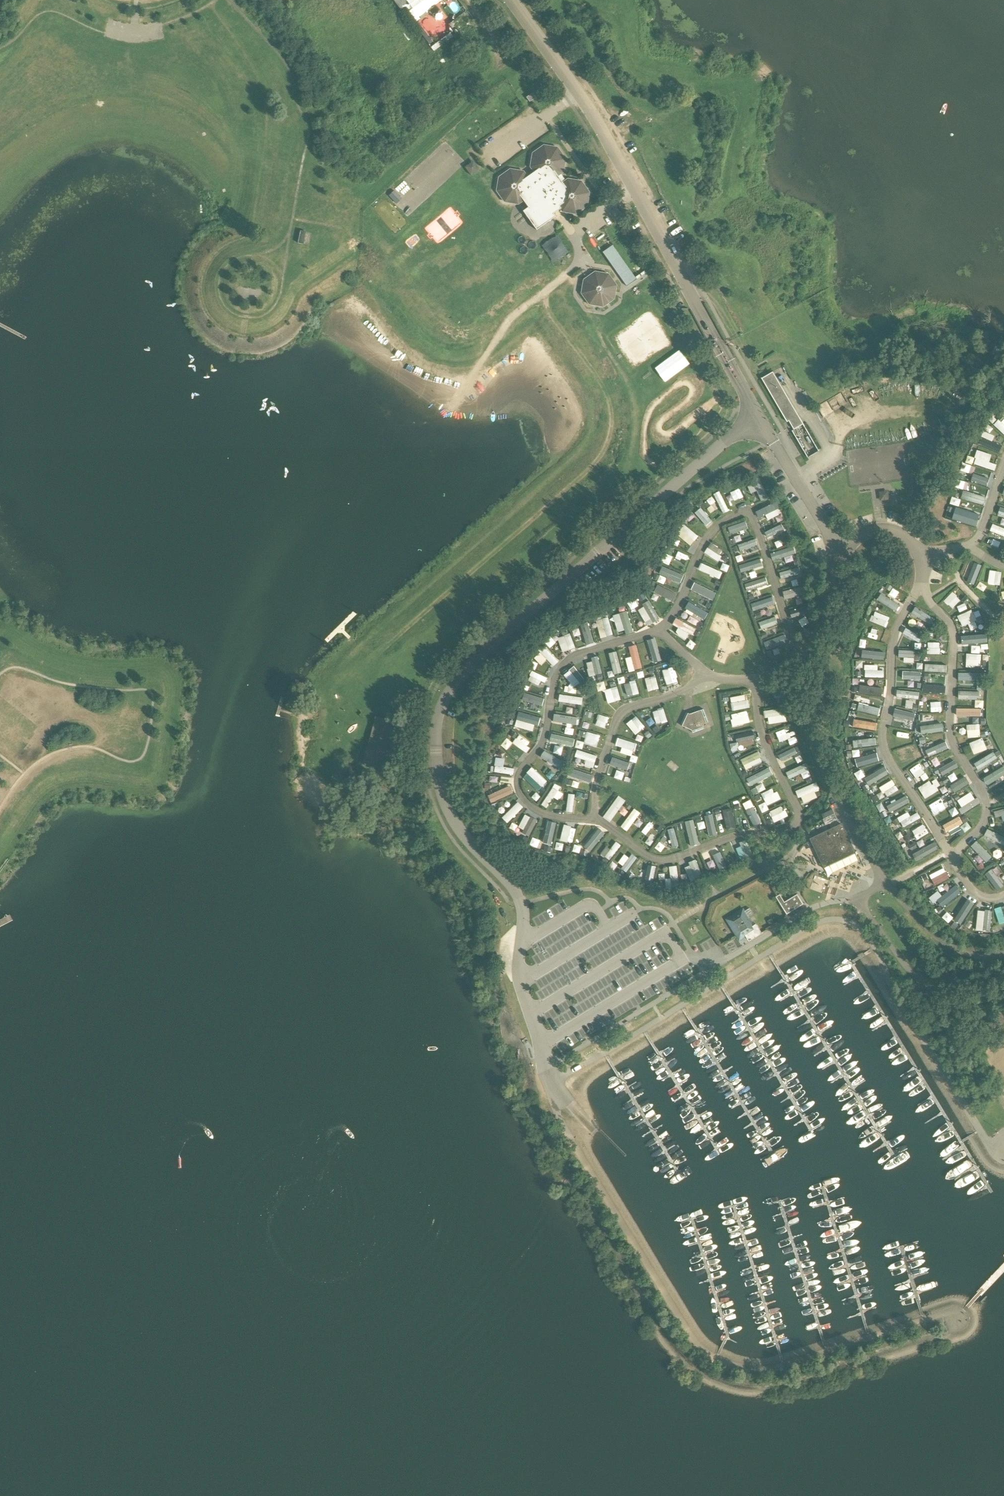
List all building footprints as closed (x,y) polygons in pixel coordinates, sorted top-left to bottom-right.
[(404,10),(406,8),(405,0),(392,0),(400,12),(404,10)] [(439,11),(435,5),(427,11),(431,16),(439,11)] [(409,6),(406,8),(404,10),(413,23),(419,19),(409,6)] [(432,42),(418,22),(414,25),(428,45),(432,42)] [(433,52),(452,37),(449,33),(430,48),(433,52)] [(574,216),(586,206),(588,193),(580,182),(566,179),(561,183),(557,177),(562,173),(564,159),(556,149),(543,146),(530,155),(528,168),(532,173),(527,177),(523,171),(509,169),(497,177),(494,191),(503,204),(517,206),(523,202),(526,208),(521,212),(535,230),(536,230),(554,217),(552,215),(558,210),(561,214),(574,216)] [(620,216),(616,209),(611,212),(615,219),(620,216)] [(557,236),(541,246),(552,264),(568,253),(557,236)] [(635,280),(611,246),(601,253),(625,287),(635,280)] [(579,294),(587,306),(601,308),(613,299),(615,286),(607,275),(593,272),(582,281),(579,294)] [(656,369),(667,382),(690,365),(679,351),(656,369)] [(773,372),(762,379),(787,423),(789,422),(794,430),(804,425),(773,372)] [(999,419),(993,427),(1003,436),(1003,423),(999,419)] [(819,451),(804,425),(794,430),(793,431),(809,457),(819,451)] [(1001,447),(981,438),(978,445),(998,454),(1001,447)] [(849,446),(852,486),(878,484),(877,471),(867,472),(866,460),(877,459),(877,454),(910,452),(909,442),(849,446)] [(990,463),(977,458),(974,465),(988,470),(990,463)] [(977,472),(975,483),(988,484),(989,474),(977,472)] [(768,500),(760,479),(753,482),(761,502),(768,500)] [(742,499),(738,488),(729,491),(734,503),(742,499)] [(982,494),(968,490),(965,498),(979,503),(982,494)] [(888,491),(879,492),(880,501),(889,500),(888,491)] [(727,508),(722,497),(714,501),(720,512),(727,508)] [(770,503),(755,509),(760,521),(775,514),(770,503)] [(995,518),(1003,521),(1003,509),(999,507),(995,518)] [(979,514),(957,508),(953,519),(976,526),(979,514)] [(710,522),(702,513),(694,520),(703,529),(710,522)] [(747,522),(727,528),(730,535),(749,529),(747,522)] [(768,542),(786,533),(782,526),(765,536),(768,542)] [(986,533),(1003,538),(1003,530),(988,526),(986,533)] [(697,537),(683,527),(676,536),(689,547),(697,537)] [(755,540),(734,547),(736,554),(758,547),(755,540)] [(721,552),(711,544),(704,554),(714,561),(721,552)] [(793,548),(772,555),(774,562),(795,555),(793,548)] [(686,558),(673,552),(668,564),(681,570),(686,558)] [(545,560),(540,564),(546,572),(551,568),(545,560)] [(760,560),(739,567),(741,574),(762,567),(760,560)] [(975,560),(970,570),(978,573),(983,563),(975,560)] [(720,573),(700,563),(696,570),(717,580),(720,573)] [(795,569),(779,574),(781,583),(797,578),(795,569)] [(680,577),(663,570),(660,578),(676,585),(680,577)] [(997,587),(999,575),(989,573),(987,585),(997,587)] [(766,578),(744,585),(747,592),(768,586),(766,578)] [(715,593),(694,585),(692,592),(712,600),(715,593)] [(676,595),(658,586),(654,595),(672,604),(676,595)] [(799,588),(782,593),(785,602),(801,598),(799,588)] [(892,588),(889,594),(895,597),(898,590),(892,588)] [(953,594),(942,604),(950,613),(961,603),(953,594)] [(896,602),(885,595),(879,604),(890,612),(896,602)] [(772,598),(751,605),(753,612),(775,605),(772,598)] [(657,618),(650,603),(639,608),(646,623),(657,618)] [(708,615),(689,604),(685,610),(705,621),(708,615)] [(806,605),(789,610),(793,623),(809,618),(806,605)] [(930,618),(917,609),(910,618),(924,627),(930,618)] [(888,619),(874,613),(870,622),(884,627),(888,619)] [(972,613),(956,617),(958,627),(975,624),(972,613)] [(632,631),(628,616),(615,619),(619,634),(632,631)] [(698,627),(677,617),(672,627),(693,637),(698,627)] [(612,636),(607,619),(593,623),(598,640),(612,636)] [(773,619),(759,623),(761,631),(775,626),(773,619)] [(594,646),(588,626),(581,628),(587,648),(594,646)] [(871,628),(869,637),(876,638),(878,629),(871,628)] [(905,628),(902,637),(921,643),(924,635),(905,628)] [(574,651),(568,635),(555,640),(561,656),(574,651)] [(781,635),(766,641),(769,647),(783,642),(781,635)] [(978,635),(962,638),(963,649),(979,646),(978,635)] [(648,642),(655,664),(662,662),(656,640),(648,642)] [(687,646),(693,649),(696,643),(690,640),(687,646)] [(937,644),(927,643),(926,654),(937,654),(937,644)] [(639,669),(635,645),(623,647),(627,671),(639,669)] [(880,651),(866,650),(865,660),(879,661),(880,651)] [(913,652),(897,653),(898,662),(913,661),(913,652)] [(979,656),(964,656),(964,670),(979,670),(979,656)] [(619,667),(617,657),(607,659),(610,669),(619,667)] [(600,673),(597,659),(588,660),(592,675),(600,673)] [(942,666),(929,665),(929,675),(942,675),(942,666)] [(879,666),(864,666),(864,677),(878,678),(879,666)] [(582,680),(571,667),(561,675),(571,688),(582,680)] [(677,670),(667,673),(670,684),(680,681),(677,670)] [(909,686),(917,687),(917,680),(922,680),(922,670),(904,670),(904,678),(909,678),(909,686)] [(546,678),(531,672),(527,681),(543,687),(546,678)] [(972,674),(958,674),(958,687),(971,687),(972,674)] [(657,691),(654,680),(645,682),(647,693),(657,691)] [(878,683),(859,682),(858,695),(876,696),(878,683)] [(634,684),(627,686),(630,698),(638,696),(634,684)] [(939,688),(928,685),(926,695),(937,697),(939,688)] [(617,688),(605,692),(608,704),(620,700),(617,688)] [(781,689),(766,690),(767,701),(781,700),(781,689)] [(897,690),(897,698),(919,698),(920,690),(897,690)] [(977,695),(960,692),(958,703),(975,706),(977,695)] [(542,696),(528,694),(527,704),(541,706),(542,696)] [(581,699),(559,695),(558,702),(580,705),(581,699)] [(730,701),(732,711),(748,707),(745,697),(730,701)] [(878,709),(858,704),(857,711),(876,716),(878,709)] [(934,705),(922,706),(922,718),(934,718),(934,705)] [(665,722),(661,710),(652,712),(655,724),(665,722)] [(690,715),(686,714),(681,727),(692,732),(693,734),(704,730),(703,728),(705,725),(708,724),(703,710),(690,715)] [(975,710),(964,711),(965,722),(975,721),(975,710)] [(781,711),(762,713),(763,723),(782,721),(781,711)] [(912,715),(895,711),(892,722),(910,725),(912,715)] [(729,717),(731,727),(747,723),(745,714),(729,717)] [(536,716),(525,715),(523,726),(534,728),(536,716)] [(396,722),(374,716),(362,767),(384,772),(396,722)] [(566,717),(555,716),(554,727),(565,728),(566,717)] [(607,719),(597,717),(595,729),(605,730),(607,719)] [(642,727),(635,718),(626,725),(634,734),(642,727)] [(875,722),(860,721),(859,730),(874,732),(875,722)] [(941,725),(922,727),(923,736),(942,733),(941,725)] [(979,725),(964,727),(965,739),(980,737),(979,725)] [(567,727),(565,733),(573,735),(575,729),(567,727)] [(785,731),(769,738),(772,746),(788,739),(785,731)] [(599,737),(586,733),(583,744),(596,748),(599,737)] [(735,737),(737,746),(753,743),(750,733),(735,737)] [(922,745),(935,742),(933,735),(921,739),(922,745)] [(528,743),(518,736),(512,746),(522,752),(528,743)] [(566,739),(555,736),(552,747),(564,749),(566,739)] [(508,750),(514,742),(507,737),(502,745),(508,750)] [(871,737),(855,738),(855,747),(871,747),(871,737)] [(633,746),(617,740),(613,751),(629,757),(633,746)] [(979,741),(967,745),(971,757),(983,752),(979,741)] [(944,745),(924,752),(927,760),(947,753),(944,745)] [(595,757),(576,751),(572,763),(592,769),(595,757)] [(740,759),(744,767),(759,760),(755,752),(740,759)] [(787,752),(779,755),(783,764),(791,761),(787,752)] [(557,759),(545,753),(539,764),(552,770),(557,759)] [(873,753),(863,755),(865,764),(874,762),(873,753)] [(989,756),(979,762),(983,769),(994,763),(989,756)] [(950,758),(938,764),(943,774),(955,768),(950,758)] [(627,764),(612,759),(609,768),(623,774),(627,764)] [(918,765),(906,773),(911,781),(923,773),(918,765)] [(512,767),(495,766),(494,774),(511,775),(512,767)] [(545,779),(533,768),(523,779),(535,790),(545,779)] [(796,768),(787,773),(792,782),(801,777),(796,768)] [(882,768),(865,776),(869,785),(886,776),(882,768)] [(748,779),(751,786),(773,776),(769,769),(748,779)] [(987,776),(994,787),(1003,781),(1003,775),(1000,769),(987,776)] [(589,775),(577,771),(573,782),(585,787),(589,775)] [(963,775),(946,785),(951,794),(968,785),(963,775)] [(932,780),(917,789),(924,800),(938,791),(932,780)] [(891,781),(879,788),(885,797),(896,789),(891,781)] [(540,806),(545,810),(559,787),(553,784),(540,806)] [(810,786),(795,793),(800,805),(816,799),(810,786)] [(508,787),(491,795),(495,803),(512,795),(508,787)] [(756,799),(760,808),(775,801),(770,792),(756,799)] [(571,814),(574,796),(567,795),(564,812),(571,814)] [(978,795),(962,804),(963,806),(959,808),(962,813),(982,802),(978,795)] [(603,818),(610,823),(626,801),(619,796),(603,818)] [(900,797),(890,803),(895,811),(905,805),(900,797)] [(517,804),(501,819),(505,824),(521,809),(517,804)] [(946,804),(935,810),(939,816),(950,810),(946,804)] [(761,823),(754,808),(747,811),(754,826),(761,823)] [(993,812),(997,820),(1003,818),(1003,808),(993,812)] [(640,813),(634,809),(621,827),(627,831),(640,813)] [(733,809),(725,811),(730,830),(737,829),(733,809)] [(780,809),(771,814),(775,822),(784,817),(780,809)] [(908,812),(896,818),(902,828),(913,821),(908,812)] [(833,813),(822,818),(825,826),(837,821),(833,813)] [(712,815),(705,816),(710,836),(717,835),(712,815)] [(533,819),(522,836),(527,839),(538,822),(533,819)] [(956,819),(942,827),(946,833),(959,825),(956,819)] [(694,821),(684,823),(690,848),(699,846),(694,821)] [(551,843),(555,825),(547,823),(543,842),(551,843)] [(857,853),(842,824),(811,839),(822,865),(823,868),(857,853)] [(573,827),(563,825),(559,841),(570,843),(573,827)] [(924,826),(909,833),(914,842),(929,834),(927,831),(924,826)] [(591,834),(585,842),(593,849),(605,834),(598,829),(593,835),(591,834)] [(645,829),(639,836),(646,842),(652,834),(645,829)] [(674,829),(668,830),(670,840),(668,841),(669,844),(671,844),(672,847),(678,846),(674,829)] [(987,831),(984,838),(1003,847),(1003,845),(1003,838),(987,831)] [(736,849),(740,862),(753,857),(746,840),(739,843),(741,847),(736,849)] [(662,851),(666,845),(660,841),(655,847),(662,851)] [(563,850),(564,843),(557,842),(556,848),(563,850)] [(604,858),(601,862),(606,865),(621,846),(616,842),(611,850),(607,847),(600,855),(604,858)] [(932,843),(912,855),(916,863),(936,851),(932,843)] [(991,860),(978,848),(972,854),(986,866),(991,860)] [(728,869),(720,853),(713,856),(720,872),(728,869)] [(637,858),(632,855),(629,858),(624,855),(619,863),(623,866),(622,869),(626,872),(637,858)] [(698,885),(703,883),(697,863),(690,865),(691,866),(685,868),(690,883),(696,881),(698,885)] [(665,880),(667,890),(679,888),(677,866),(669,867),(670,879),(665,880)] [(642,869),(638,885),(650,888),(655,869),(650,867),(649,871),(642,869)] [(940,869),(929,875),(933,884),(945,878),(940,869)] [(999,881),(991,870),(982,876),(991,887),(999,881)] [(953,891),(939,900),(942,905),(956,896),(953,891)] [(780,895),(776,897),(787,915),(803,904),(797,895),(785,903),(780,895)] [(962,900),(955,914),(966,920),(973,907),(962,900)] [(993,910),(998,927),(1003,926),(1003,907),(993,910)] [(743,908),(725,919),(739,941),(746,937),(749,941),(762,933),(756,924),(754,925),(752,922),(756,919),(749,908),(745,911),(743,908)] [(987,911),(975,911),(975,933),(987,933),(987,911)]
